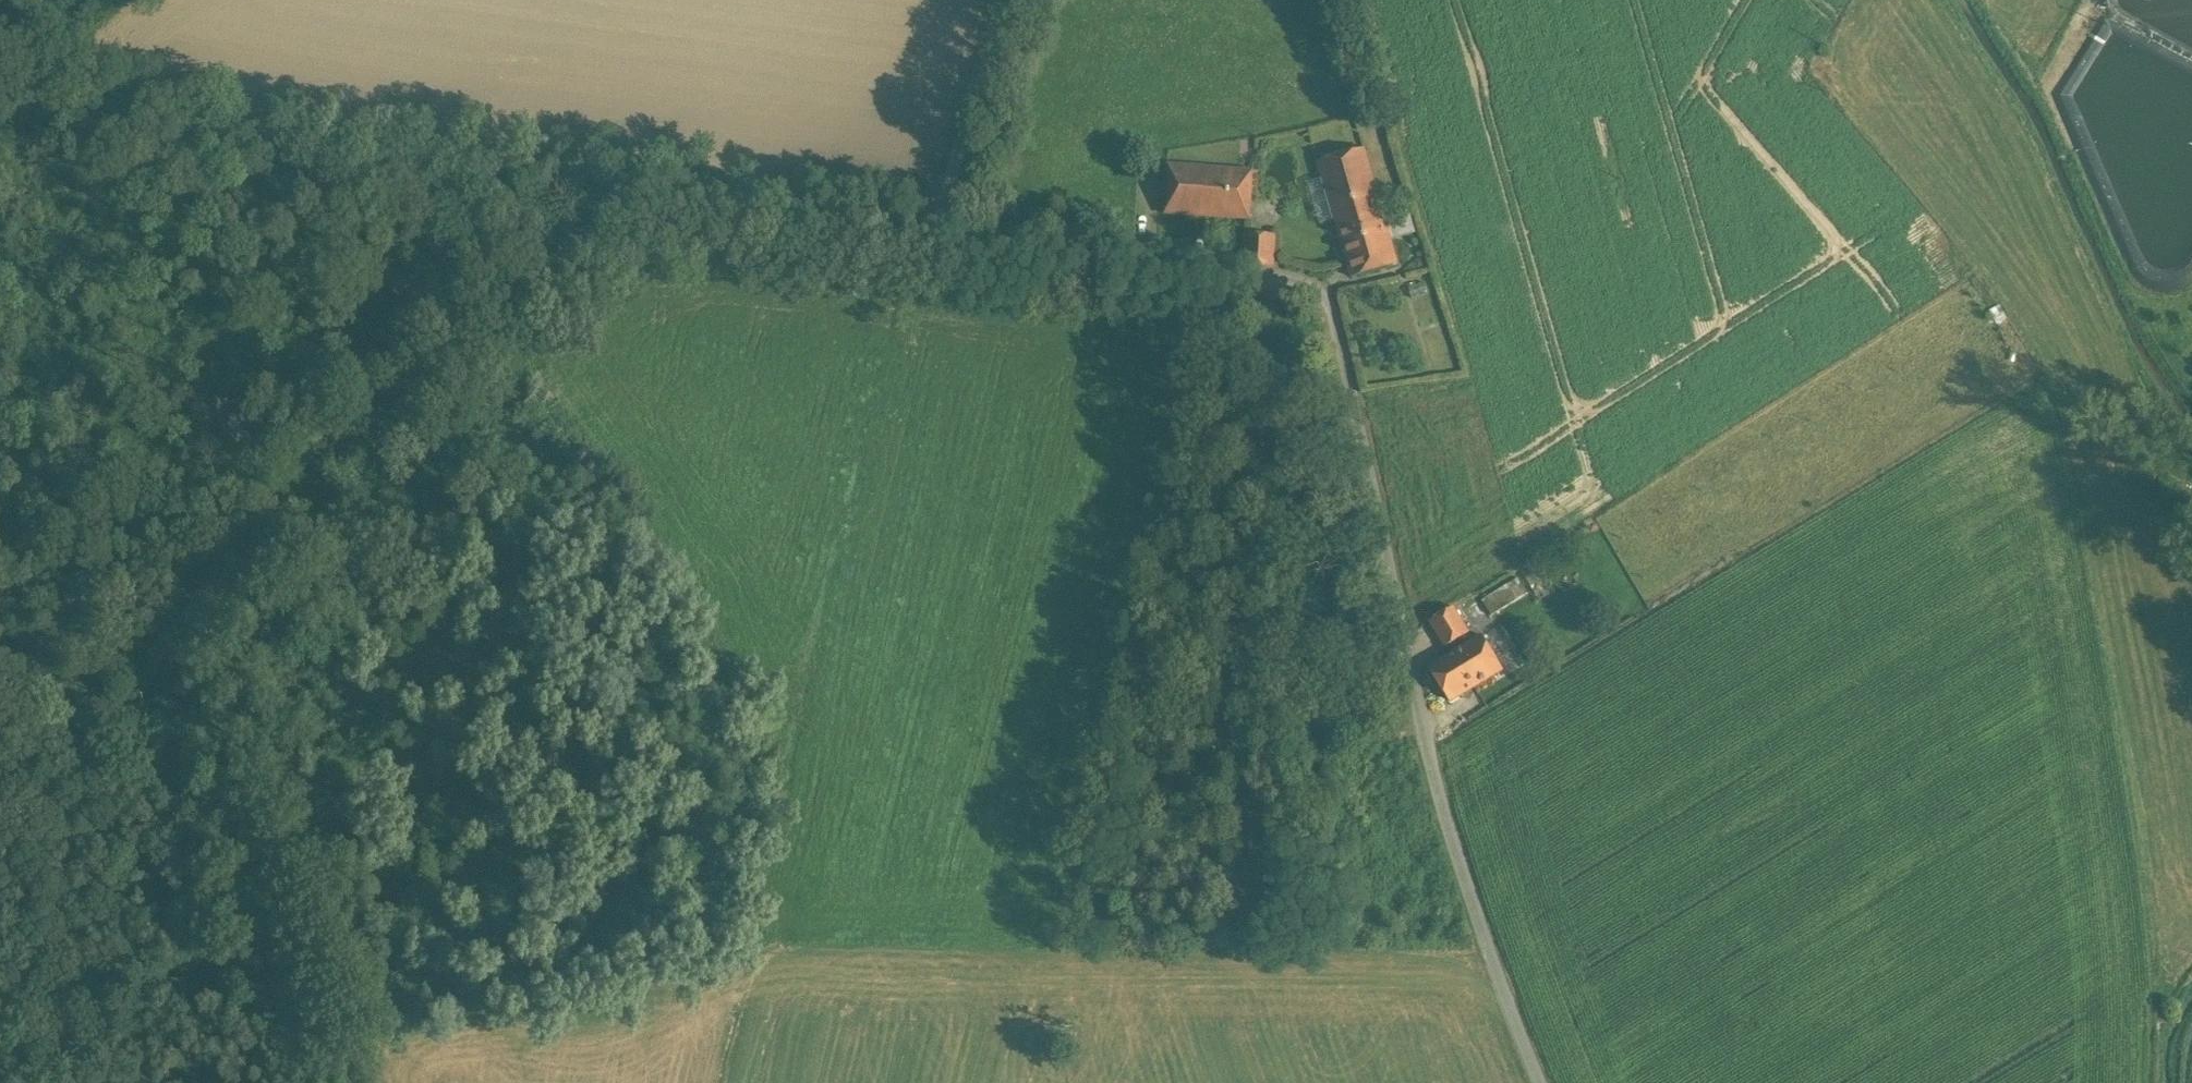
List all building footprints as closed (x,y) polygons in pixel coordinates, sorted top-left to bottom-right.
[(1365,149),(1318,162),(1352,277),(1398,265),(1365,149)] [(1163,213),(1251,218),(1254,170),(1166,165),(1163,213)] [(1245,265),(1275,268),(1277,235),(1246,233),(1245,265)] [(1525,578),(1540,601),(1550,595),(1536,572),(1525,578)] [(1482,601),(1491,616),(1528,594),(1519,579),(1482,601)] [(1446,647),(1469,632),(1454,608),(1431,621),(1446,647)] [(1481,636),(1429,667),(1451,702),(1503,670),(1481,636)]
